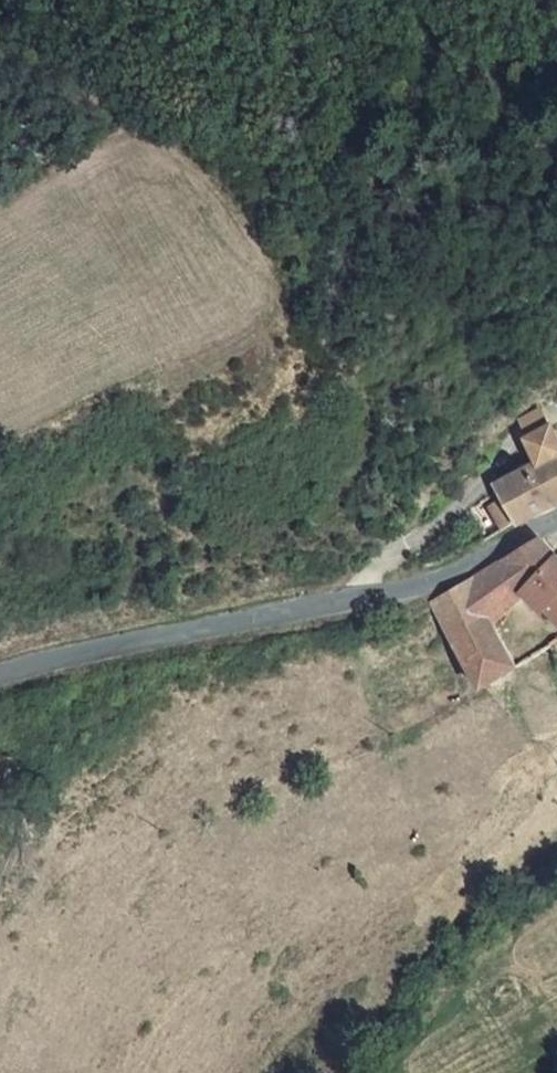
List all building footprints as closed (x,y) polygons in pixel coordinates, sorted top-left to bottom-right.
[(556,503),(556,463),(550,453),(556,449),(542,426),(518,440),(534,463),(494,488),(517,524),(556,503)] [(486,541),(517,524),(494,488),(464,509),(486,541)] [(434,603),(453,635),(489,607),(517,584),(553,555),(535,539),(434,603)] [(517,584),(556,617),(556,559),(553,555),(517,584)] [(520,658),(489,607),(453,635),(480,681),(520,658)] [(548,626),(556,636),(556,620),(548,626)] [(531,627),(513,638),(523,655),(542,644),(531,627)]
